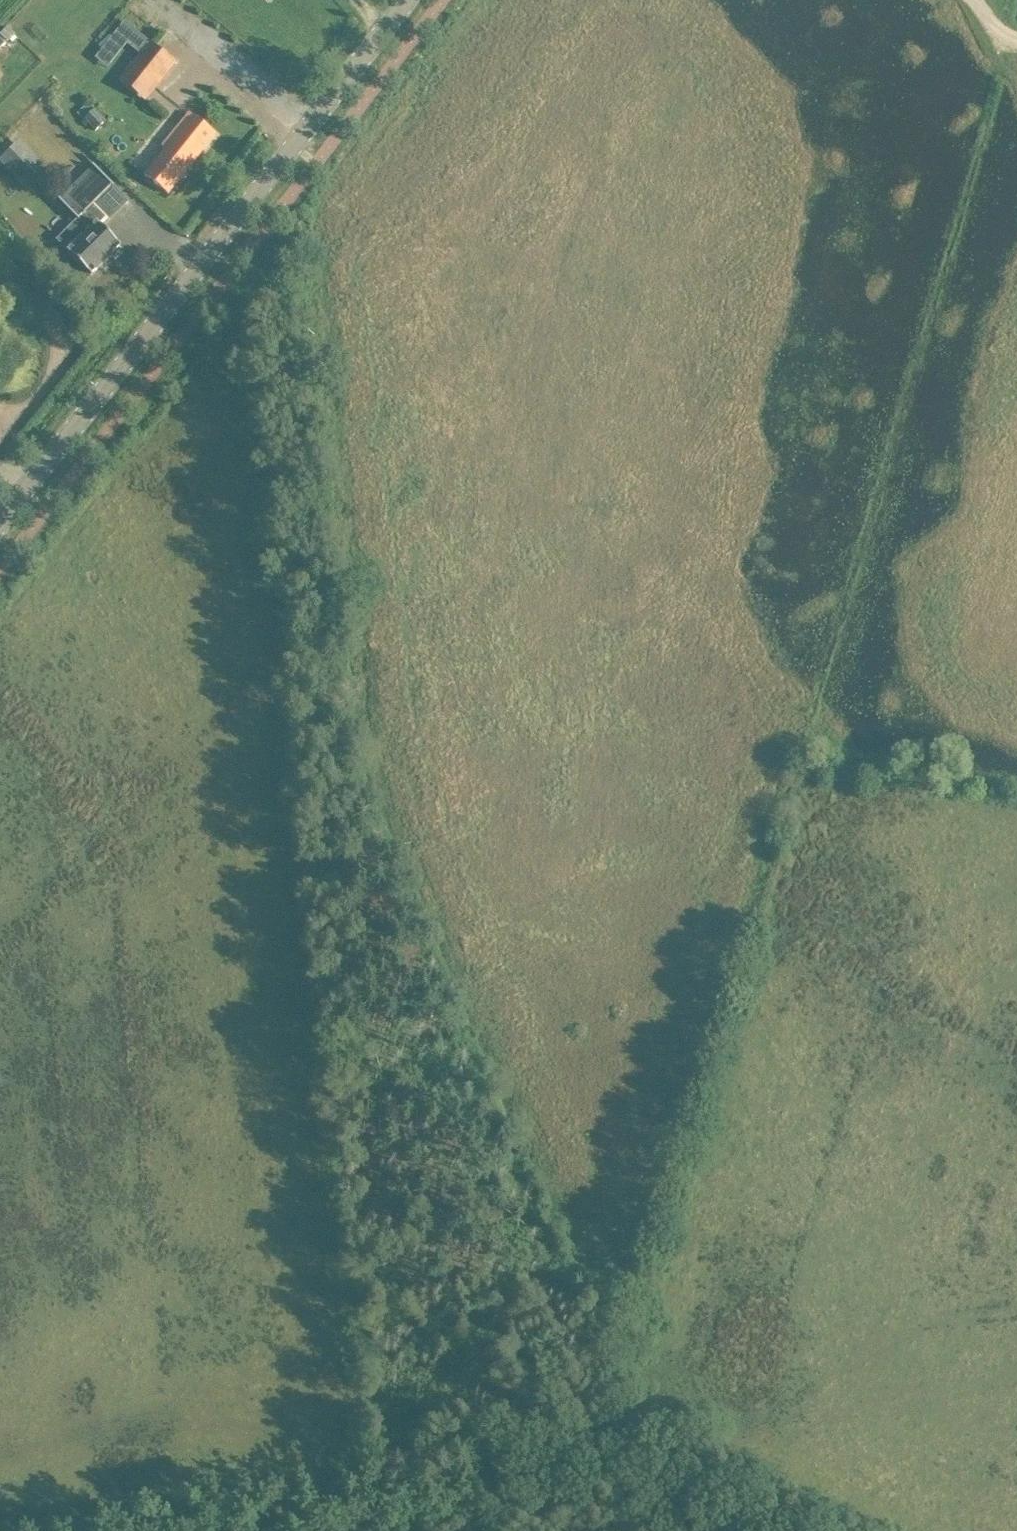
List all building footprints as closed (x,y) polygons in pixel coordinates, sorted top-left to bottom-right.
[(146,99),(176,62),(152,43),(122,80),(146,99)] [(217,134),(201,121),(190,113),(163,146),(166,149),(145,175),(169,194),(217,134)] [(39,163),(19,143),(2,160),(21,180),(39,163)] [(111,183),(90,163),(56,199),(87,229),(66,250),(91,274),(120,244),(85,210),(111,183)]
